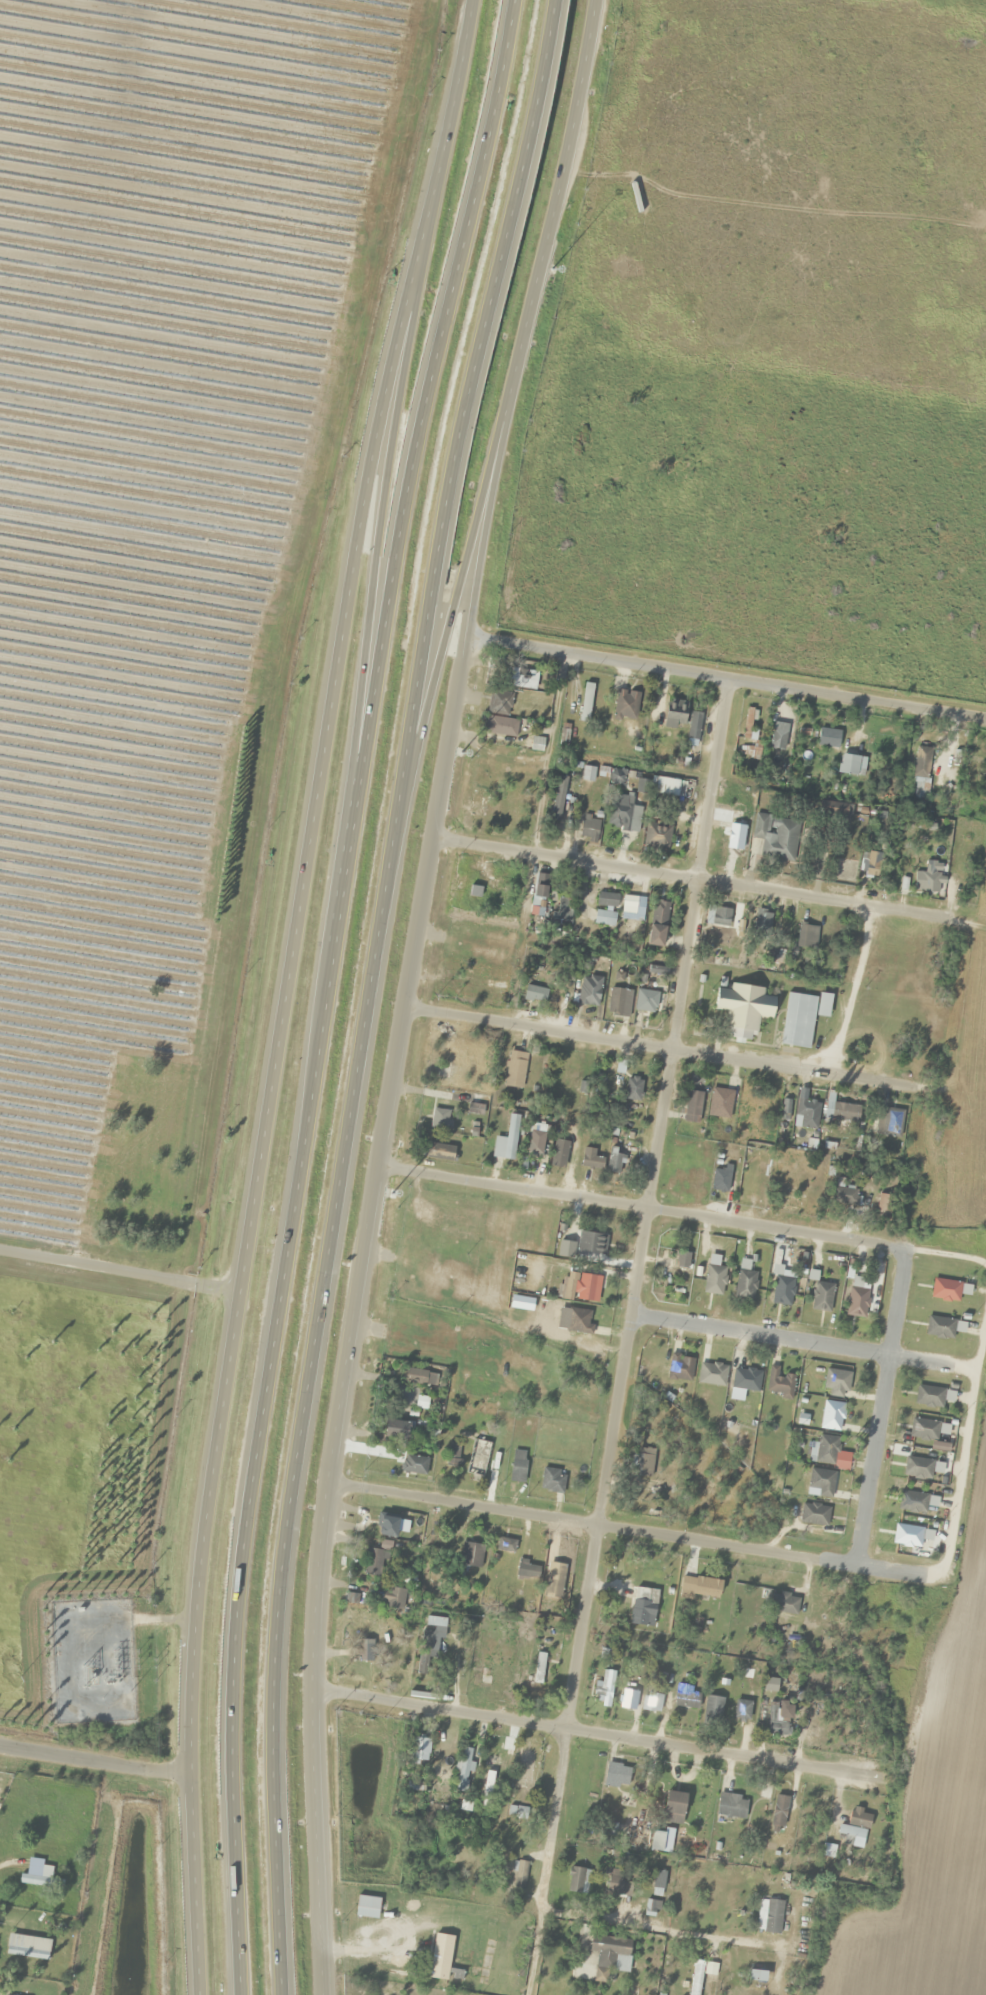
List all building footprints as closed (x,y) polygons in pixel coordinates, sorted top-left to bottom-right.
[(537,672),(507,669),(505,687),(535,690),(537,672)] [(592,685),(583,684),(579,721),(588,722),(592,685)] [(513,694),(490,690),(486,712),(508,717),(513,694)] [(638,721),(638,691),(614,691),(614,721),(638,721)] [(686,701),(666,701),(666,730),(686,730),(686,701)] [(753,741),(755,710),(746,709),(743,740),(753,741)] [(688,744),(700,744),(701,713),(689,713),(688,744)] [(506,738),(511,724),(488,715),(482,729),(506,738)] [(783,751),(787,725),(773,722),(769,749),(783,751)] [(814,745),(837,750),(840,732),(818,728),(814,745)] [(753,756),(753,747),(739,747),(739,755),(753,756)] [(912,777),(928,779),(932,749),(917,747),(912,777)] [(862,757),(838,755),(837,774),(861,776),(862,757)] [(680,794),(679,778),(650,780),(651,796),(680,794)] [(637,832),(640,808),(631,807),(633,796),(612,793),(607,828),(637,832)] [(793,861),(797,821),(775,819),(773,835),(766,834),(768,815),(754,814),(751,839),(762,840),(760,858),(793,861)] [(598,818),(582,817),(581,840),(598,840),(598,818)] [(668,826),(644,828),(646,850),(671,848),(668,826)] [(743,854),(743,831),(729,831),(729,854),(743,854)] [(880,854),(868,853),(867,877),(879,878),(880,854)] [(834,882),(853,882),(853,859),(834,859),(834,882)] [(937,895),(941,874),(934,873),(936,863),(926,861),(924,874),(916,872),(912,890),(937,895)] [(549,877),(539,875),(533,897),(543,899),(549,877)] [(596,906),(616,909),(618,896),(598,892),(596,906)] [(621,910),(634,913),(637,898),(624,896),(621,910)] [(574,901),(559,898),(553,923),(569,926),(574,901)] [(649,927),(665,930),(669,904),(654,901),(649,927)] [(728,930),(731,910),(707,907),(705,927),(728,930)] [(615,913),(595,910),(593,924),(613,927),(615,913)] [(769,910),(754,911),(755,936),(770,935),(769,910)] [(794,948),(814,952),(819,928),(800,924),(794,948)] [(602,979),(581,976),(577,1005),(598,1008),(602,979)] [(521,999),(541,1006),(546,991),(527,984),(521,999)] [(713,1010),(729,1012),(725,1039),(756,1043),(759,1017),(775,1019),(778,992),(729,986),(728,990),(716,988),(713,1010)] [(628,1018),(631,991),(610,988),(607,1016),(628,1018)] [(657,991),(636,991),(636,1013),(657,1013),(657,991)] [(780,1045),(810,1049),(817,997),(787,993),(780,1045)] [(521,1088),(525,1053),(509,1051),(504,1087),(521,1088)] [(447,1077),(447,1067),(436,1067),(436,1077),(447,1077)] [(624,1099),(639,1102),(643,1079),(627,1076),(624,1099)] [(729,1119),(732,1091),(711,1088),(707,1116),(729,1119)] [(682,1123),(698,1126),(703,1093),(688,1090),(682,1123)] [(802,1116),(800,1127),(816,1130),(820,1102),(798,1098),(795,1115),(802,1116)] [(789,1099),(779,1099),(779,1120),(789,1120),(789,1099)] [(860,1105),(827,1100),(824,1119),(858,1124),(860,1105)] [(874,1135),(900,1138),(903,1110),(877,1107),(874,1135)] [(447,1130),(447,1109),(432,1109),(432,1130),(447,1130)] [(514,1160),(518,1115),(508,1114),(506,1138),(494,1136),(492,1158),(514,1160)] [(543,1130),(528,1130),(528,1157),(543,1157),(543,1130)] [(569,1141),(554,1139),(550,1166),(564,1168),(569,1141)] [(452,1162),(455,1147),(428,1142),(426,1157),(452,1162)] [(583,1169),(603,1168),(602,1157),(595,1157),(594,1147),(581,1148),(583,1169)] [(627,1155),(613,1149),(603,1169),(617,1176),(627,1155)] [(728,1193),(731,1172),(713,1169),(710,1190),(728,1193)] [(832,1204),(856,1205),(857,1188),(832,1187),(832,1204)] [(876,1211),(889,1214),(892,1196),(879,1194),(876,1211)] [(576,1251),(604,1254),(606,1234),(578,1232),(576,1251)] [(674,1266),(687,1268),(690,1254),(677,1251),(674,1266)] [(735,1298),(754,1299),(756,1272),(747,1271),(748,1261),(738,1259),(735,1298)] [(596,1302),(601,1277),(578,1273),(573,1298),(596,1302)] [(791,1306),(794,1278),(775,1276),(771,1303),(791,1306)] [(861,1279),(852,1277),(846,1315),(865,1318),(869,1290),(860,1288),(861,1279)] [(970,1296),(971,1284),(933,1279),(930,1299),(959,1303),(960,1294),(970,1296)] [(829,1312),(833,1284),(814,1282),(811,1310),(829,1312)] [(592,1311),(568,1309),(565,1332),(590,1334),(592,1311)] [(955,1319),(927,1318),(925,1336),(954,1338),(955,1319)] [(694,1357),(670,1355),(667,1380),(691,1382),(694,1357)] [(781,1393),(780,1399),(792,1400),(795,1377),(778,1375),(779,1367),(769,1366),(766,1392),(781,1393)] [(435,1387),(437,1373),(403,1367),(400,1382),(435,1387)] [(761,1371),(733,1368),(731,1389),(759,1392),(761,1371)] [(846,1399),(851,1373),(826,1369),(822,1394),(846,1399)] [(914,1406),(943,1408),(943,1402),(953,1402),(954,1390),(916,1387),(914,1406)] [(427,1398),(416,1396),(415,1408),(426,1410),(427,1398)] [(840,1431),(843,1404),(823,1401),(820,1428),(840,1431)] [(408,1440),(410,1423),(386,1419),(384,1436),(408,1440)] [(937,1441),(939,1422),(910,1419),(909,1439),(937,1441)] [(808,1461),(834,1466),(839,1439),(819,1435),(817,1444),(811,1443),(808,1461)] [(467,1471),(479,1473),(485,1441),(473,1439),(467,1471)] [(459,1466),(459,1445),(447,1445),(447,1466),(459,1466)] [(650,1480),(654,1450),(637,1448),(633,1478),(650,1480)] [(527,1452),(512,1451),(508,1482),(523,1484),(527,1452)] [(423,1477),(427,1458),(403,1454),(400,1472),(423,1477)] [(903,1477),(931,1479),(933,1460),(905,1457),(903,1477)] [(564,1470),(541,1469),(541,1491),(563,1492),(564,1470)] [(817,1489),(816,1497),(832,1498),(834,1472),(809,1469),(808,1488),(817,1489)] [(897,1510),(925,1515),(928,1495),(900,1490),(897,1510)] [(825,1529),(830,1510),(803,1502),(798,1521),(825,1529)] [(378,1536),(397,1538),(399,1518),(380,1517),(378,1536)] [(922,1529),(895,1525),(892,1544),(919,1548),(922,1529)] [(514,1553),(515,1540),(497,1538),(496,1551),(514,1553)] [(480,1568),(482,1544),(461,1541),(459,1566),(480,1568)] [(383,1550),(364,1550),(364,1576),(383,1576),(383,1550)] [(513,1577),(529,1581),(534,1564),(519,1559),(513,1577)] [(721,1580),(681,1576),(679,1594),(720,1598),(721,1580)] [(382,1608),(403,1609),(404,1589),(383,1587),(382,1608)] [(628,1624),(650,1628),(656,1591),(634,1587),(628,1624)] [(770,1614),(798,1614),(798,1595),(770,1595),(770,1614)] [(541,1684),(545,1654),(537,1653),(533,1683),(541,1684)] [(611,1707),(611,1683),(594,1683),(594,1697),(601,1697),(601,1707),(611,1707)] [(698,1708),(698,1694),(692,1694),(692,1685),(675,1685),(675,1708),(698,1708)] [(618,1704),(633,1708),(636,1692),(622,1689),(618,1704)] [(662,1695),(645,1692),(642,1711),(660,1713),(662,1695)] [(720,1719),(723,1699),(707,1696),(703,1717),(720,1719)] [(732,1720),(748,1722),(751,1702),(735,1700),(732,1720)] [(758,1722),(768,1722),(767,1735),(786,1736),(787,1719),(793,1720),(794,1703),(778,1702),(778,1707),(759,1706),(758,1722)] [(418,1765),(419,1760),(427,1761),(430,1739),(411,1737),(408,1764),(418,1765)] [(474,1750),(461,1748),(454,1791),(466,1793),(474,1750)] [(533,1785),(533,1751),(517,1751),(517,1785),(533,1785)] [(602,1781),(627,1787),(631,1768),(606,1762),(602,1781)] [(407,1782),(407,1790),(424,1790),(424,1782),(407,1782)] [(768,1799),(770,1788),(759,1786),(758,1797),(768,1799)] [(662,1823),(682,1826),(687,1795),(667,1791),(662,1823)] [(744,1820),(747,1797),(718,1795),(716,1817),(744,1820)] [(788,1798),(776,1795),(769,1831),(781,1833),(788,1798)] [(837,1844),(861,1851),(871,1814),(852,1808),(847,1827),(842,1825),(837,1844)] [(664,1833),(652,1832),(650,1851),(662,1852),(664,1833)] [(51,1886),(51,1867),(43,1867),(43,1860),(27,1860),(27,1875),(20,1875),(20,1886),(51,1886)] [(527,1862),(516,1861),(513,1890),(523,1891),(527,1862)] [(579,1895),(584,1870),(570,1867),(564,1892),(579,1895)] [(661,1890),(667,1875),(653,1869),(647,1884),(661,1890)] [(660,1902),(646,1901),(644,1916),(658,1917),(660,1902)] [(781,1901),(765,1901),(765,1933),(781,1933),(781,1901)] [(448,1980),(452,1936),(433,1934),(430,1979),(448,1980)] [(597,1953),(595,1968),(610,1970),(612,1954),(629,1957),(631,1941),(591,1935),(589,1952),(597,1953)] [(704,1962),(695,1960),(689,1994),(698,1994),(704,1962)] [(452,1980),(461,1980),(462,1971),(453,1970),(452,1980)] [(765,1990),(767,1972),(749,1970),(747,1988),(765,1990)]
